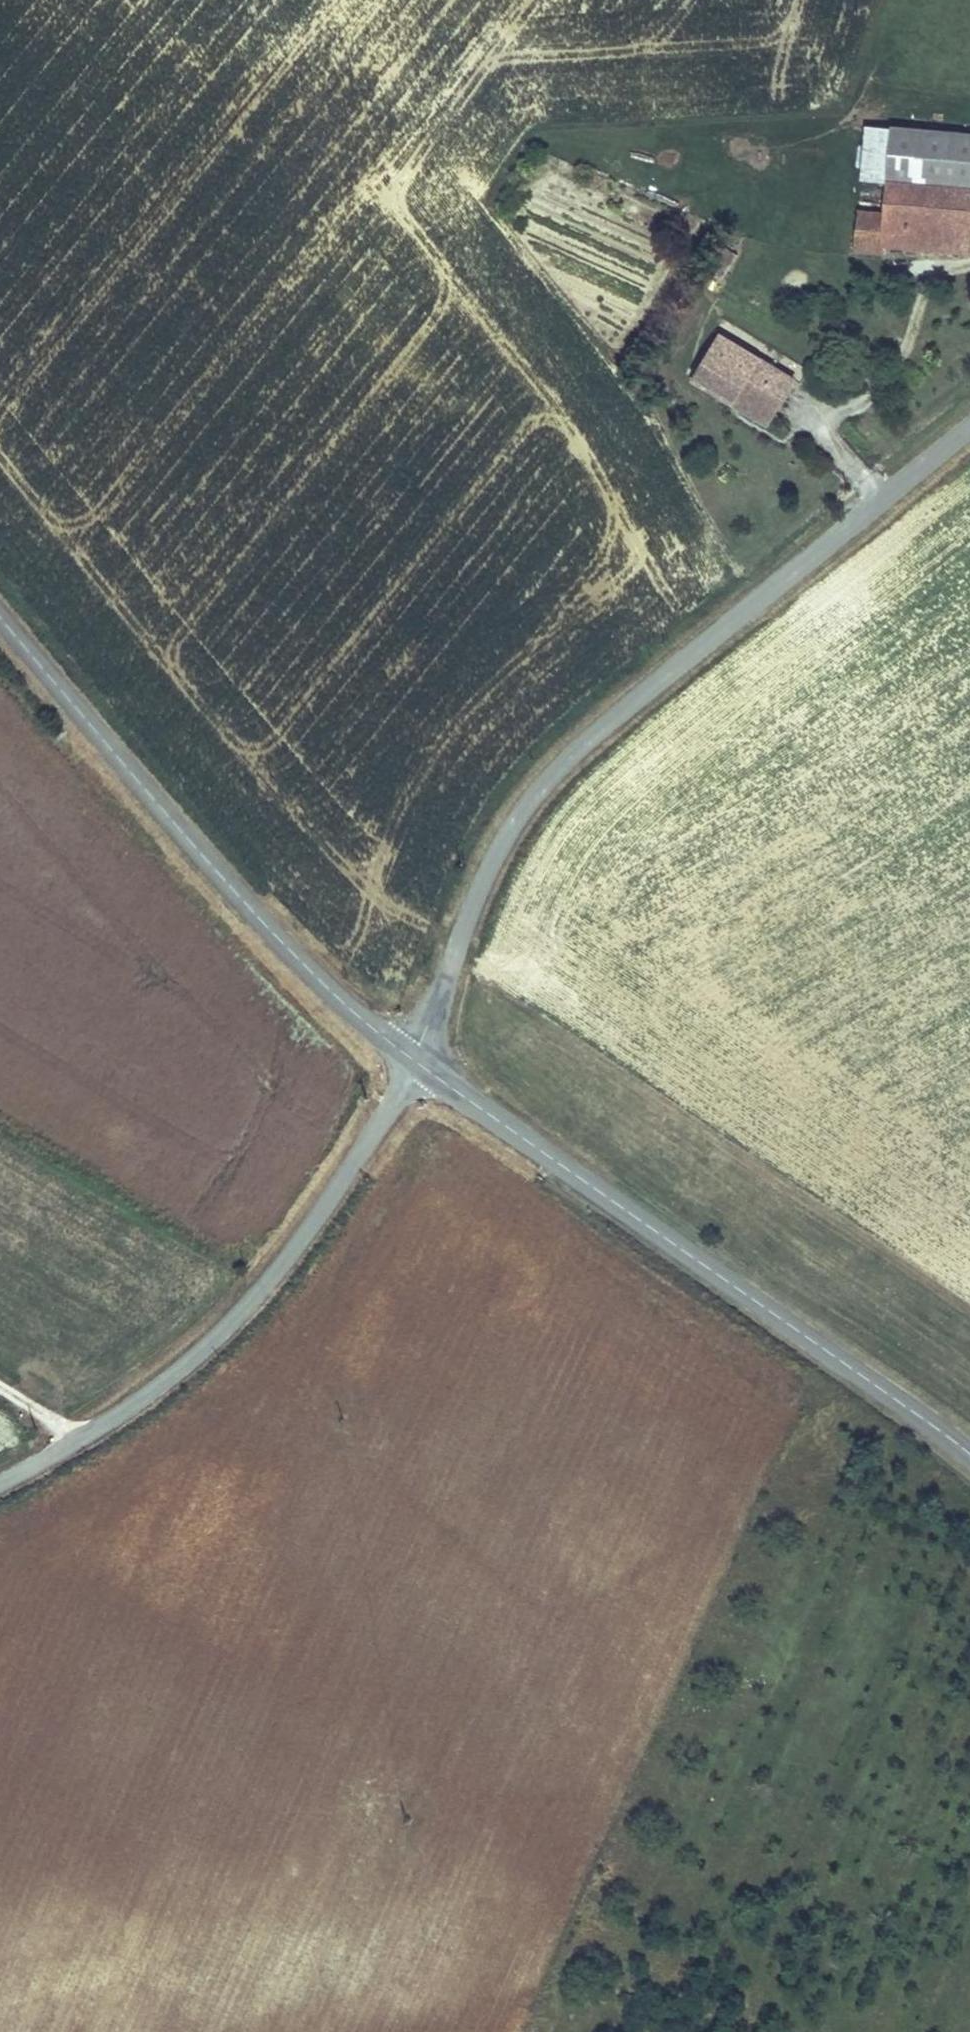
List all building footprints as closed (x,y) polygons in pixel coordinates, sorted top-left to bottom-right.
[(906,124),(880,122),(877,176),(904,178),(906,124)] [(906,123),(906,124),(904,178),(902,216),(877,215),(875,256),(909,256),(909,245),(969,247),(969,129),(906,123)] [(760,390),(797,412),(813,386),(739,339),(719,372),(755,396),(760,390)] [(789,426),(797,412),(760,390),(755,396),(719,372),(715,379),(789,426)]
